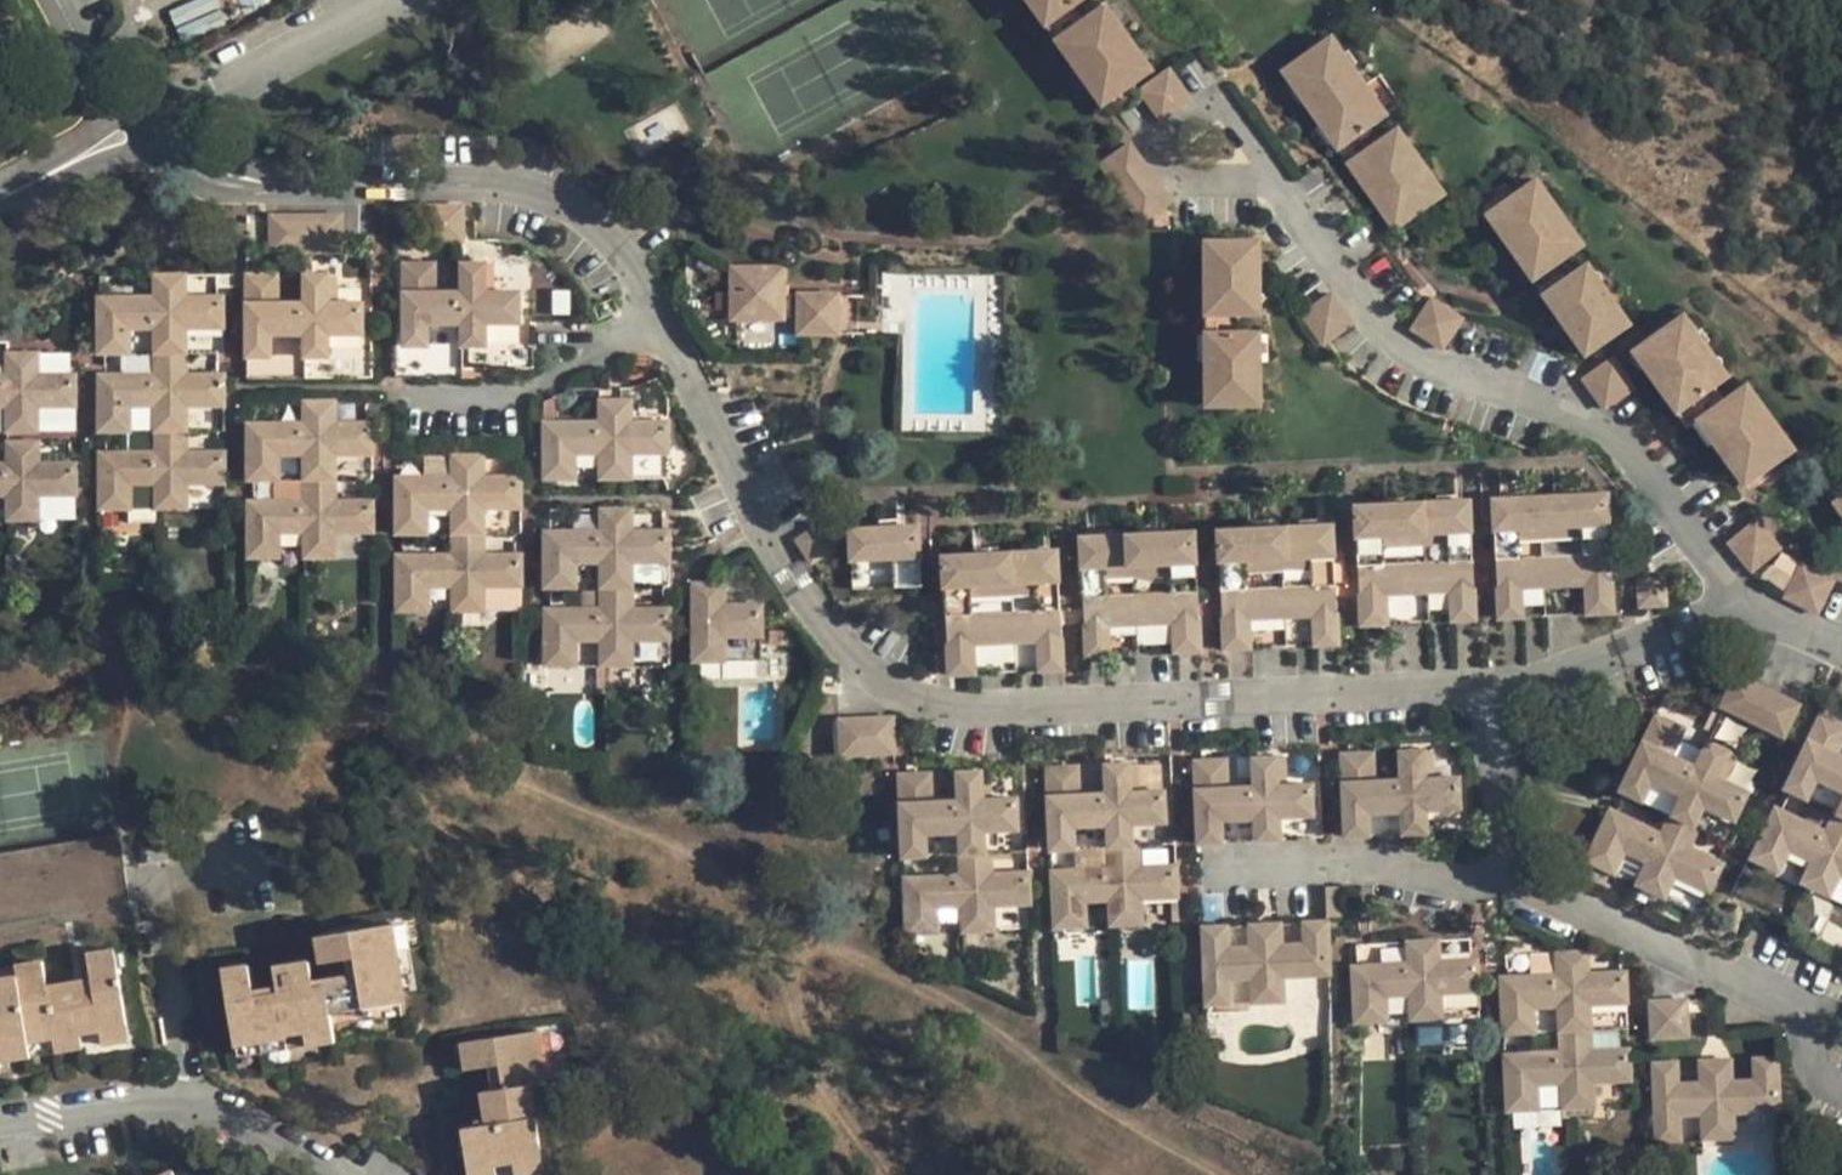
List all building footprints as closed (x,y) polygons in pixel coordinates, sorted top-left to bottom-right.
[(225,21),(216,0),(194,0),(169,10),(181,39),(225,21)] [(1048,37),(1078,15),(1067,0),(1005,0),(1020,21),(1030,13),(1048,37)] [(1078,15),(1089,8),(1083,0),(1067,0),(1078,15)] [(1020,21),(1038,45),(1048,37),(1030,13),(1020,21)] [(1102,23),(1090,32),(1105,50),(1116,41),(1102,23)] [(1091,95),(1107,116),(1136,93),(1121,73),(1133,63),(1116,41),(1105,50),(1090,32),(1062,53),(1075,72),(1064,80),(1082,102),(1091,95)] [(1313,118),(1334,148),(1363,128),(1340,98),(1349,91),(1318,46),(1272,80),(1306,124),(1313,118)] [(1075,72),(1062,53),(1051,60),(1064,80),(1075,72)] [(1133,63),(1121,73),(1136,93),(1149,84),(1133,63)] [(1167,73),(1141,92),(1164,122),(1189,104),(1167,73)] [(1349,91),(1340,98),(1363,128),(1372,121),(1349,91)] [(1097,123),(1107,116),(1091,95),(1082,102),(1097,123)] [(1327,153),(1334,148),(1313,118),(1306,124),(1327,153)] [(1395,162),(1405,156),(1389,133),(1379,140),(1395,162)] [(1379,140),(1347,164),(1364,186),(1356,193),(1370,212),(1379,206),(1393,225),(1426,205),(1411,181),(1420,176),(1405,156),(1395,162),(1379,140)] [(1356,193),(1364,186),(1347,164),(1339,169),(1356,193)] [(1436,197),(1420,176),(1411,181),(1426,205),(1436,197)] [(1539,193),(1530,199),(1546,220),(1555,213),(1539,193)] [(1530,199),(1501,221),(1516,243),(1506,249),(1520,268),(1530,261),(1544,282),(1574,258),(1559,239),(1569,231),(1555,213),(1546,220),(1530,199)] [(1393,225),(1379,206),(1370,212),(1384,232),(1393,225)] [(264,221),(263,257),(333,259),(334,223),(264,221)] [(1501,221),(1491,228),(1506,249),(1516,243),(1501,221)] [(1569,231),(1559,239),(1574,258),(1584,251),(1569,231)] [(1530,261),(1520,268),(1534,288),(1544,282),(1530,261)] [(1246,264),(1193,263),(1194,311),(1204,311),(1204,347),(1234,347),(1233,311),(1246,310),(1246,264)] [(454,331),(454,353),(480,352),(481,331),(513,332),(514,301),(481,299),(481,269),(454,268),(454,300),(454,331)] [(395,269),(395,352),(419,353),(419,331),(454,331),(454,300),(419,299),(420,269),(395,269)] [(298,337),(298,357),(325,358),(325,337),(357,337),(357,306),(326,305),(326,274),(298,272),(299,305),(298,337)] [(242,273),(240,356),(265,357),(266,336),(298,337),(299,305),(266,304),(266,273),(242,273)] [(1589,273),(1580,279),(1601,308),(1610,301),(1589,273)] [(148,335),(148,357),(173,357),(172,335),(217,336),(218,302),(172,299),(172,280),(148,279),(148,301),(148,335)] [(1580,279),(1557,297),(1577,325),(1567,332),(1592,367),(1635,336),(1610,301),(1601,308),(1580,279)] [(726,280),(726,331),(776,332),(776,328),(793,328),(793,346),(830,348),(830,307),(790,306),(789,308),(776,308),(776,281),(726,280)] [(1327,297),(1300,316),(1322,347),(1350,327),(1327,297)] [(1557,297),(1547,303),(1567,332),(1577,325),(1557,297)] [(95,300),(94,356),(116,356),(116,335),(148,335),(148,301),(95,300)] [(1428,302),(1412,335),(1446,353),(1463,321),(1428,302)] [(1246,310),(1233,311),(1234,347),(1247,347),(1246,310)] [(1204,311),(1194,311),(1194,347),(1204,347),(1204,311)] [(1668,395),(1686,418),(1717,396),(1699,373),(1710,365),(1683,330),(1633,368),(1659,403),(1668,395)] [(25,429),(24,406),(69,406),(69,374),(25,372),(25,353),(0,352),(0,429),(25,429)] [(147,411),(147,435),(171,434),(171,410),(217,410),(217,378),(172,377),(173,357),(148,357),(147,379),(147,411)] [(1195,401),(1195,442),(1248,442),(1247,401),(1234,401),(1234,364),(1205,363),(1206,401),(1195,401)] [(1205,363),(1195,364),(1195,401),(1206,401),(1205,363)] [(1247,364),(1234,364),(1234,401),(1247,401),(1247,364)] [(1699,373),(1717,396),(1727,388),(1710,365),(1699,373)] [(1603,372),(1574,392),(1596,425),(1626,404),(1603,372)] [(93,378),(92,433),(115,433),(115,410),(147,411),(147,379),(93,378)] [(1659,403),(1677,425),(1686,418),(1668,395),(1659,403)] [(1754,429),(1761,423),(1745,401),(1737,407),(1754,429)] [(295,460),(294,483),(319,484),(319,460),(364,460),(365,428),(320,427),(320,406),(295,406),(295,426),(295,460)] [(1737,407),(1703,429),(1720,451),(1712,457),(1726,476),(1735,471),(1749,492),(1783,469),(1767,447),(1776,440),(1761,423),(1754,429),(1737,407)] [(592,462),(591,485),(616,486),(616,462),(662,462),(663,430),(617,430),(617,408),(592,408),(591,430),(592,462)] [(239,425),(238,482),(264,482),(264,460),(295,460),(295,426),(239,425)] [(535,429),(535,486),(561,486),(561,463),(592,462),(591,430),(535,429)] [(1703,429),(1695,435),(1712,457),(1720,451),(1703,429)] [(146,490),(146,513),(171,515),(171,491),(217,491),(217,459),(172,459),(171,434),(147,435),(147,459),(146,490)] [(1776,440),(1767,447),(1783,469),(1791,463),(1776,440)] [(22,521),(22,495),(68,495),(68,465),(24,464),(24,443),(0,443),(0,520),(22,521)] [(92,459),(91,514),(115,515),(116,491),(146,490),(147,459),(92,459)] [(441,517),(441,541),(465,540),(465,517),(511,517),(511,486),(467,485),(467,463),(441,463),(441,485),(441,517)] [(1735,471),(1726,476),(1741,498),(1749,492),(1735,471)] [(294,539),(293,563),(317,563),(318,540),(361,539),(361,507),(319,506),(319,484),(294,483),(293,506),(294,539)] [(385,487),(386,539),(409,540),(409,517),(441,517),(441,485),(385,487)] [(238,507),(238,563),(261,562),(262,539),(294,539),(293,506),(238,507)] [(1538,514),(1539,546),(1581,546),(1583,577),(1609,576),(1606,513),(1538,514)] [(1419,516),(1419,548),(1443,547),(1443,579),(1465,578),(1466,514),(1419,516)] [(1492,515),(1492,577),(1517,578),(1516,547),(1539,546),(1538,514),(1492,515)] [(1351,517),(1349,580),(1377,580),(1376,549),(1419,548),(1419,516),(1351,517)] [(591,572),(590,598),(615,598),(615,573),(660,572),(660,541),(615,540),(615,519),(591,518),(590,540),(591,572)] [(838,523),(839,556),(906,555),(907,524),(838,523)] [(1211,533),(1210,598),(1238,597),(1237,567),(1278,566),(1277,532),(1211,533)] [(1301,566),(1302,596),(1325,594),(1325,532),(1277,532),(1278,566),(1301,566)] [(1073,536),(1071,599),(1096,599),(1095,570),(1142,569),(1142,534),(1073,536)] [(1162,568),(1162,598),(1187,597),(1186,534),(1142,534),(1142,569),(1162,568)] [(1755,535),(1728,558),(1753,587),(1780,564),(1755,535)] [(441,597),(441,621),(464,622),(464,597),(510,598),(510,566),(465,564),(465,540),(441,541),(441,566),(441,597)] [(534,540),(533,596),(559,597),(559,573),(591,572),(590,540),(534,540)] [(933,551),(933,616),(961,615),(960,583),(1002,583),(1001,551),(933,551)] [(1025,582),(1026,614),(1049,613),(1048,551),(1001,551),(1002,583),(1025,582)] [(386,566),(385,620),(408,621),(408,596),(441,597),(441,566),(386,566)] [(1492,577),(1493,639),(1610,638),(1609,576),(1583,577),(1517,578),(1492,577)] [(1349,580),(1350,642),(1467,640),(1465,578),(1443,579),(1377,580),(1349,580)] [(1800,578),(1785,613),(1821,629),(1837,595),(1800,578)] [(1637,582),(1638,609),(1668,607),(1667,581),(1637,582)] [(1210,598),(1212,659),(1327,656),(1325,594),(1302,596),(1238,597),(1210,598)] [(680,597),(679,674),(703,675),(705,650),(749,650),(749,619),(704,617),(704,596),(680,597)] [(1071,599),(1072,660),(1188,658),(1187,597),(1162,598),(1096,599),(1071,599)] [(590,654),(589,677),(613,677),(614,653),(659,653),(659,622),(614,620),(615,598),(590,598),(590,621),(590,654)] [(933,616),(935,677),(1050,674),(1049,613),(1026,614),(961,615),(933,616)] [(534,619),(533,676),(559,676),(559,653),(590,654),(590,621),(534,619)] [(1750,698),(1733,734),(1799,765),(1815,730),(1750,698)] [(836,731),(838,769),(896,768),(896,729),(836,731)] [(1803,815),(1827,825),(1835,808),(1841,811),(1841,741),(1839,740),(1803,815)] [(1671,745),(1636,822),(1659,833),(1668,814),(1696,826),(1709,797),(1681,784),(1694,757),(1671,745)] [(1411,832),(1411,851),(1436,851),(1436,832),(1474,829),(1468,797),(1435,798),(1435,768),(1409,768),(1410,799),(1411,832)] [(1696,826),(1688,847),(1709,857),(1711,859),(1721,838),(1749,850),(1763,822),(1734,809),(1747,781),(1723,769),(1709,797),(1696,826)] [(1351,771),(1354,852),(1380,852),(1380,833),(1411,832),(1410,799),(1378,801),(1377,770),(1351,771)] [(1203,774),(1205,856),(1229,857),(1229,836),(1262,836),(1262,855),(1287,854),(1286,835),(1321,834),(1320,802),(1286,802),(1285,771),(1262,772),(1262,802),(1229,803),(1227,773),(1203,774)] [(1111,839),(1112,861),(1135,861),(1135,839),(1172,838),(1171,807),(1136,807),(1136,776),(1110,777),(1110,808),(1111,839)] [(1051,778),(1053,862),(1079,862),(1078,840),(1111,839),(1110,808),(1078,809),(1077,778),(1051,778)] [(898,783),(900,866),(925,866),(925,845),(957,844),(957,864),(981,864),(984,864),(983,843),(1017,841),(1016,811),(982,811),(982,780),(955,782),(955,812),(924,813),(924,783),(898,783)] [(1770,888),(1793,899),(1803,877),(1831,890),(1841,867),(1841,860),(1794,837),(1770,888)] [(1626,843),(1603,893),(1626,903),(1636,881),(1664,895),(1678,866),(1626,843)] [(1664,895),(1655,916),(1673,926),(1685,904),(1726,923),(1739,894),(1700,876),(1709,857),(1688,847),(1678,866),(1664,895)] [(1113,916),(1113,940),(1136,939),(1136,916),(1183,915),(1182,881),(1136,882),(1135,861),(1112,861),(1112,882),(1113,916)] [(900,887),(902,943),(926,942),(925,921),(958,919),(960,942),(981,941),(981,919),(1025,918),(1025,885),(981,885),(981,864),(957,864),(957,886),(900,887)] [(1822,911),(1841,921),(1841,867),(1831,890),(1822,911)] [(1055,883),(1056,939),(1081,939),(1081,916),(1113,916),(1112,882),(1055,883)] [(222,969),(236,1045),(287,1036),(286,1034),(332,1025),(330,1014),(401,1001),(406,1000),(393,924),(318,935),(322,962),(345,958),(354,957),(359,980),(254,995),(253,989),(249,965),(222,969)] [(1205,926),(1206,1006),(1230,1005),(1230,982),(1252,982),(1253,991),(1284,990),(1283,980),(1329,979),(1330,924),(1304,925),(1304,946),(1283,947),(1251,948),(1229,947),(1229,926),(1205,926)] [(1250,926),(1251,948),(1283,947),(1282,925),(1250,926)] [(1413,994),(1413,1017),(1437,1016),(1437,993),(1481,992),(1481,959),(1437,961),(1436,940),(1412,941),(1413,961),(1413,994)] [(28,1044),(79,1035),(79,1032),(98,1029),(126,1024),(114,949),(87,954),(91,977),(93,990),(49,996),(47,985),(42,962),(16,966),(18,976),(0,978),(0,1048),(28,1044)] [(253,989),(254,995),(359,980),(354,957),(345,958),(348,974),(312,980),(277,985),(253,989)] [(274,966),(277,985),(312,980),(309,961),(274,966)] [(1357,962),(1358,1018),(1381,1018),(1380,995),(1413,994),(1413,961),(1357,962)] [(47,985),(49,996),(93,990),(91,977),(47,985)] [(1567,1038),(1568,1060),(1591,1060),(1590,1036),(1635,1035),(1633,1002),(1590,1003),(1590,982),(1566,983),(1567,1004),(1567,1038)] [(1284,1005),(1284,990),(1253,991),(1253,1005),(1284,1005)] [(330,1014),(332,1025),(403,1013),(401,1001),(330,1014)] [(1510,1005),(1513,1062),(1535,1061),(1535,1039),(1567,1038),(1567,1004),(1510,1005)] [(1650,1007),(1652,1044),(1689,1042),(1687,1005),(1650,1007)] [(126,1024),(98,1029),(101,1045),(129,1040),(126,1024)] [(334,1041),(332,1025),(286,1034),(287,1036),(236,1045),(238,1055),(334,1041)] [(461,1128),(467,1170),(495,1166),(494,1162),(512,1160),(513,1163),(542,1158),(530,1085),(545,1082),(536,1029),(462,1041),(466,1070),(488,1067),(498,1065),(502,1088),(493,1090),(482,1091),(488,1123),(461,1128)] [(81,1047),(79,1035),(28,1044),(30,1055),(81,1047)] [(0,1048),(0,1060),(30,1055),(28,1044),(0,1048)] [(1651,1062),(1654,1141),(1680,1140),(1679,1116),(1701,1116),(1701,1124),(1733,1123),(1732,1115),(1778,1113),(1776,1058),(1753,1058),(1753,1079),(1730,1081),(1701,1081),(1677,1082),(1676,1061),(1651,1062)] [(1569,1115),(1571,1137),(1592,1138),(1592,1115),(1638,1113),(1636,1079),(1592,1080),(1591,1060),(1568,1060),(1569,1081),(1569,1115)] [(1700,1061),(1701,1081),(1730,1081),(1730,1060),(1700,1061)] [(493,1090),(502,1088),(498,1065),(488,1067),(493,1090)] [(1513,1083),(1515,1139),(1538,1140),(1537,1117),(1569,1115),(1569,1081),(1513,1083)] [(1733,1140),(1733,1123),(1701,1124),(1702,1141),(1733,1140)] [(513,1163),(515,1174),(529,1174),(544,1172),(542,1158),(513,1163)] [(495,1166),(467,1170),(468,1174),(497,1174),(495,1166)]
